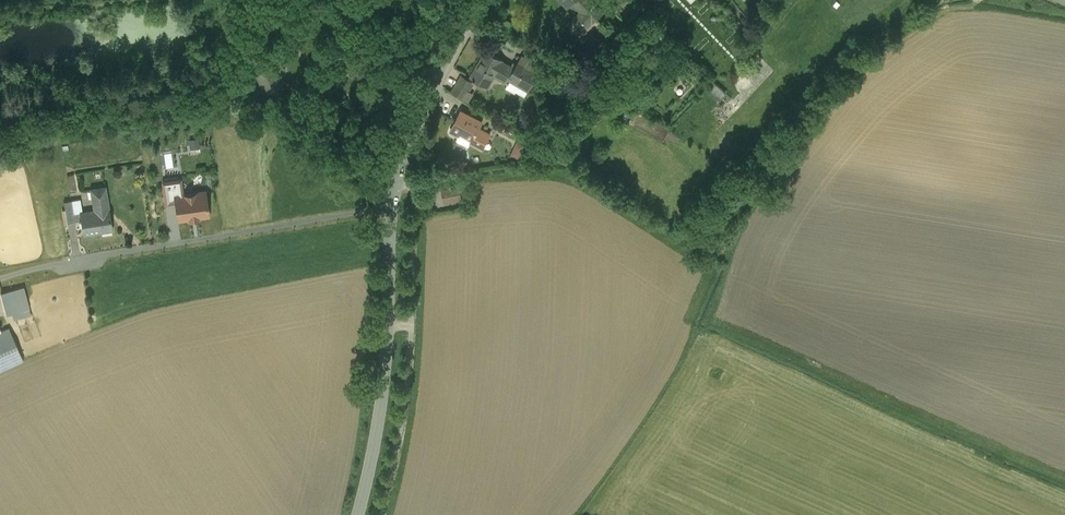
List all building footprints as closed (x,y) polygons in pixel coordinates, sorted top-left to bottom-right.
[(565,8),(569,4),(578,12),(568,23),(580,34),(603,11),(592,0),(593,0),(556,0),(565,8)] [(659,39),(652,46),(657,51),(665,44),(659,39)] [(503,60),(486,50),(471,76),(488,86),(495,73),(508,81),(510,78),(516,69),(515,68),(502,61),(503,60)] [(542,65),(531,59),(528,65),(538,71),(542,65)] [(528,65),(520,60),(515,68),(516,69),(510,78),(516,81),(519,80),(527,85),(531,85),(538,71),(528,65)] [(270,70),(262,74),(265,81),(259,83),(262,91),(276,85),(270,70)] [(461,75),(452,91),(464,99),(474,82),(461,75)] [(719,102),(727,92),(717,83),(708,92),(719,102)] [(482,123),(461,112),(450,133),(461,139),(462,136),(472,142),(471,144),(483,150),(491,135),(479,129),(482,123)] [(189,138),(191,149),(201,148),(200,137),(189,138)] [(521,157),(526,143),(518,140),(512,153),(521,157)] [(179,180),(163,183),(166,204),(176,203),(175,196),(182,195),(179,180)] [(107,187),(93,189),(96,210),(82,212),(85,234),(114,229),(111,207),(110,208),(107,187)] [(460,187),(443,190),(444,202),(462,199),(460,187)] [(86,200),(90,200),(92,208),(94,207),(90,189),(84,191),(86,200)] [(182,195),(175,196),(176,203),(178,219),(208,215),(204,192),(182,195)] [(73,200),(66,201),(67,208),(69,222),(76,221),(73,200)] [(28,286),(5,291),(11,314),(33,308),(28,286)] [(27,358),(14,327),(0,333),(0,371),(27,358)]
